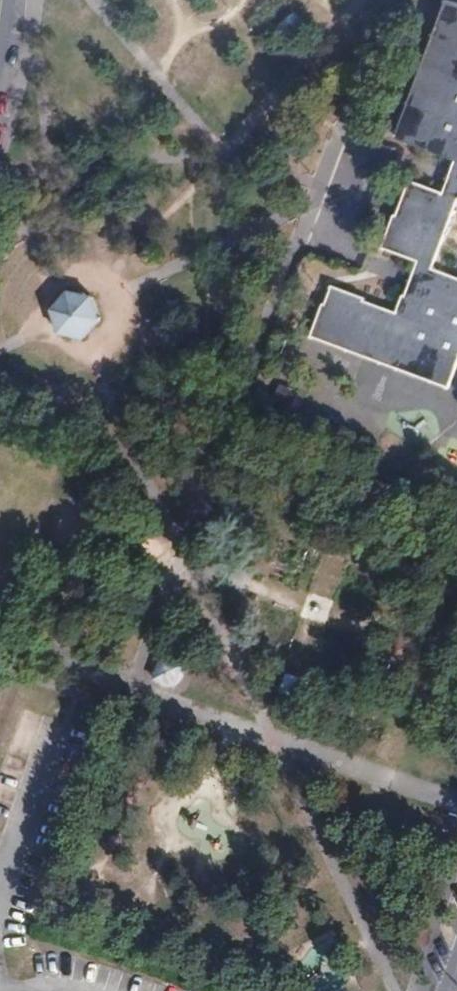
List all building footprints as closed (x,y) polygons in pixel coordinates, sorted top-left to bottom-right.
[(447,1),(397,137),(455,159),(443,193),(410,180),(396,215),(395,214),(382,248),(418,262),(405,296),(402,295),(395,313),(365,302),(365,298),(333,286),(326,305),(323,304),(310,337),(447,388),(456,364),(456,279),(430,269),(456,198),(456,5),(447,1)] [(94,295),(70,292),(47,310),(60,334),(85,341),(102,322),(94,295)] [(182,666),(161,659),(153,680),(174,687),(182,666)]
